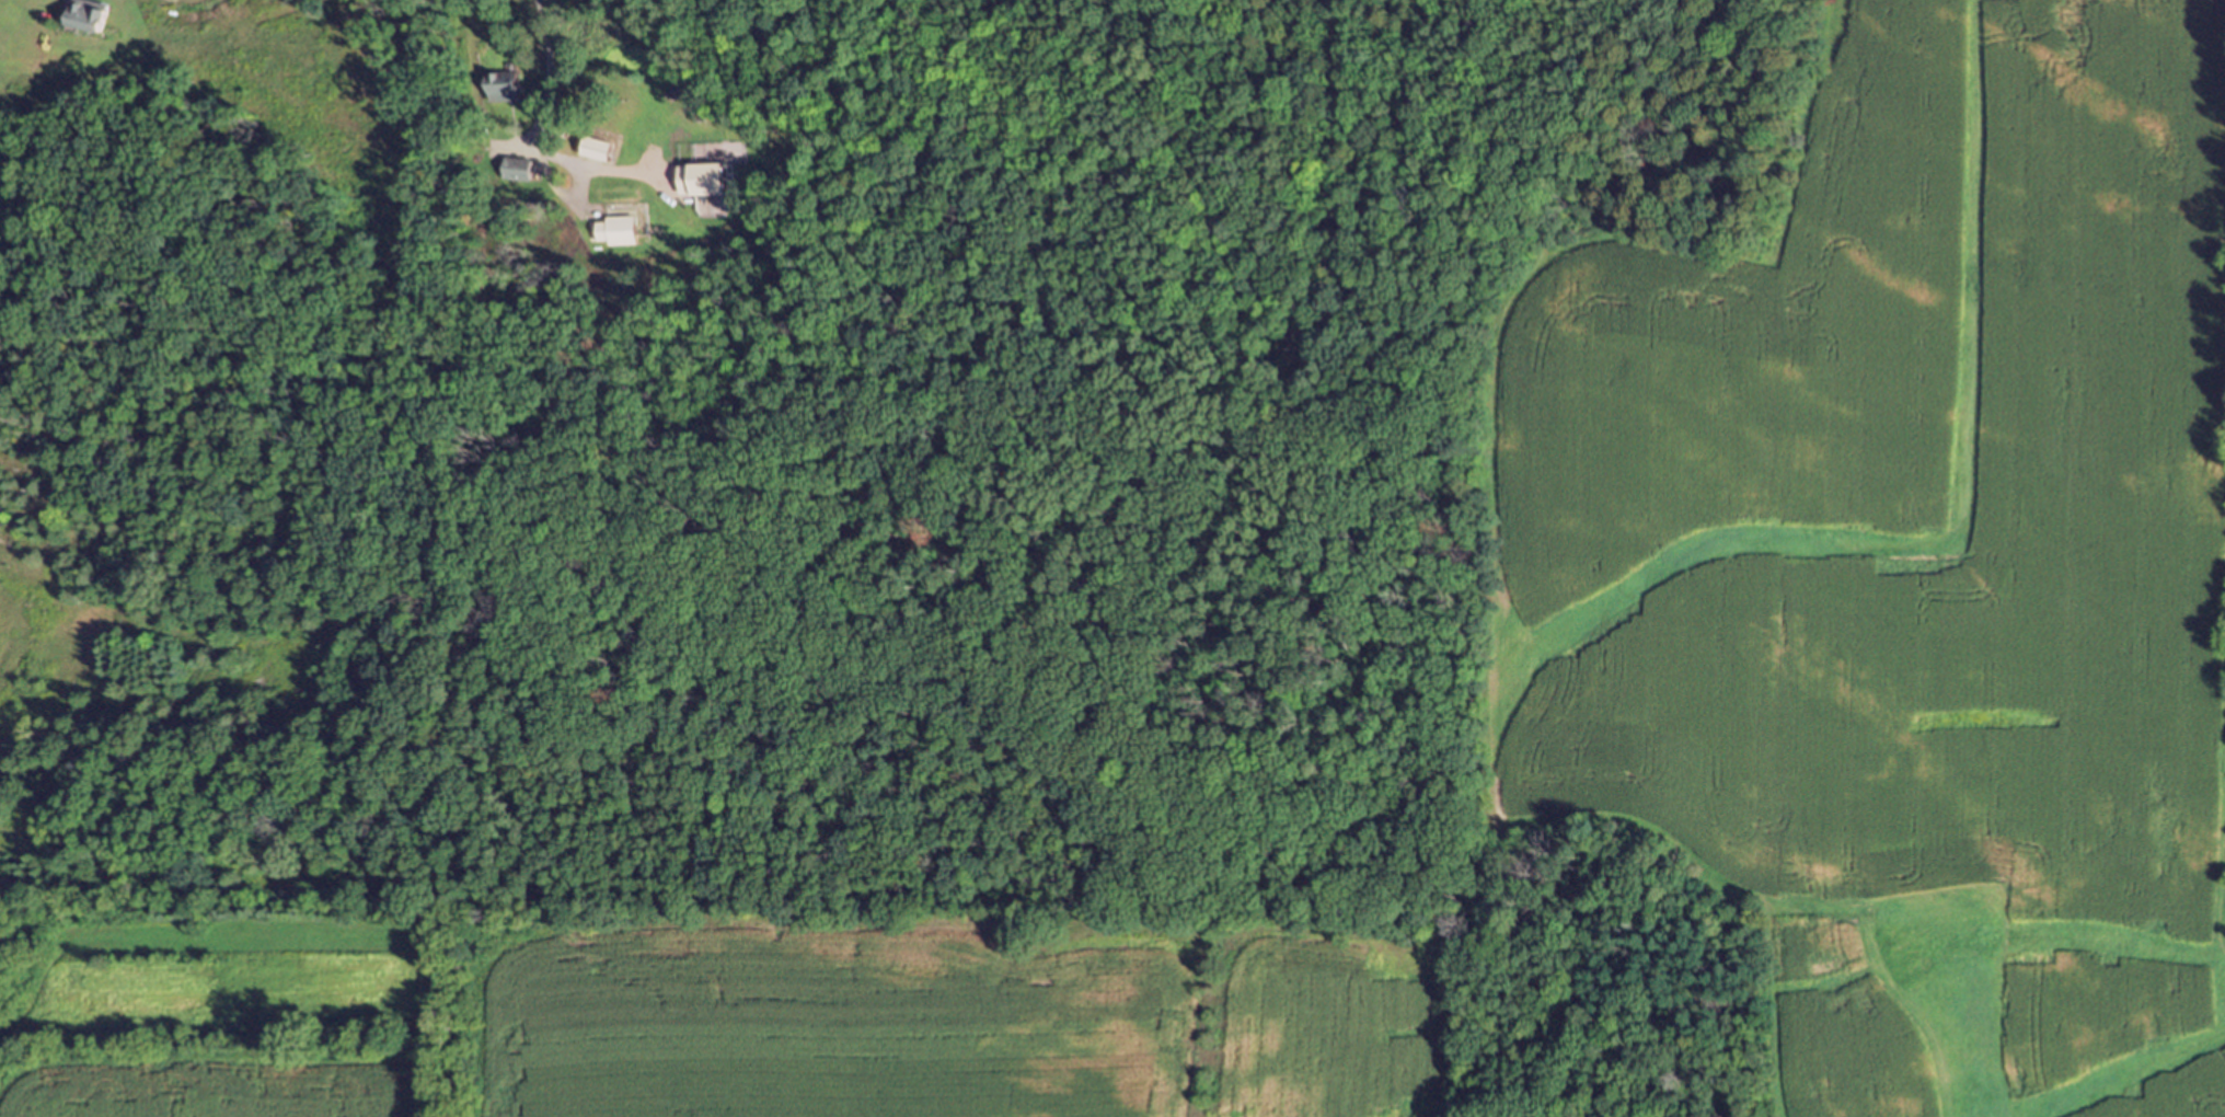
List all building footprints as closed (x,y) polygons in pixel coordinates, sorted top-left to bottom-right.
[(108,43),(118,14),(83,1),(72,30),(108,43)] [(525,77),(492,77),(492,106),(525,106),(525,77)] [(585,161),(614,167),(618,146),(589,141),(585,161)] [(504,184),(531,186),(533,164),(506,162),(504,184)] [(638,249),(638,222),(599,222),(599,249),(638,249)]
